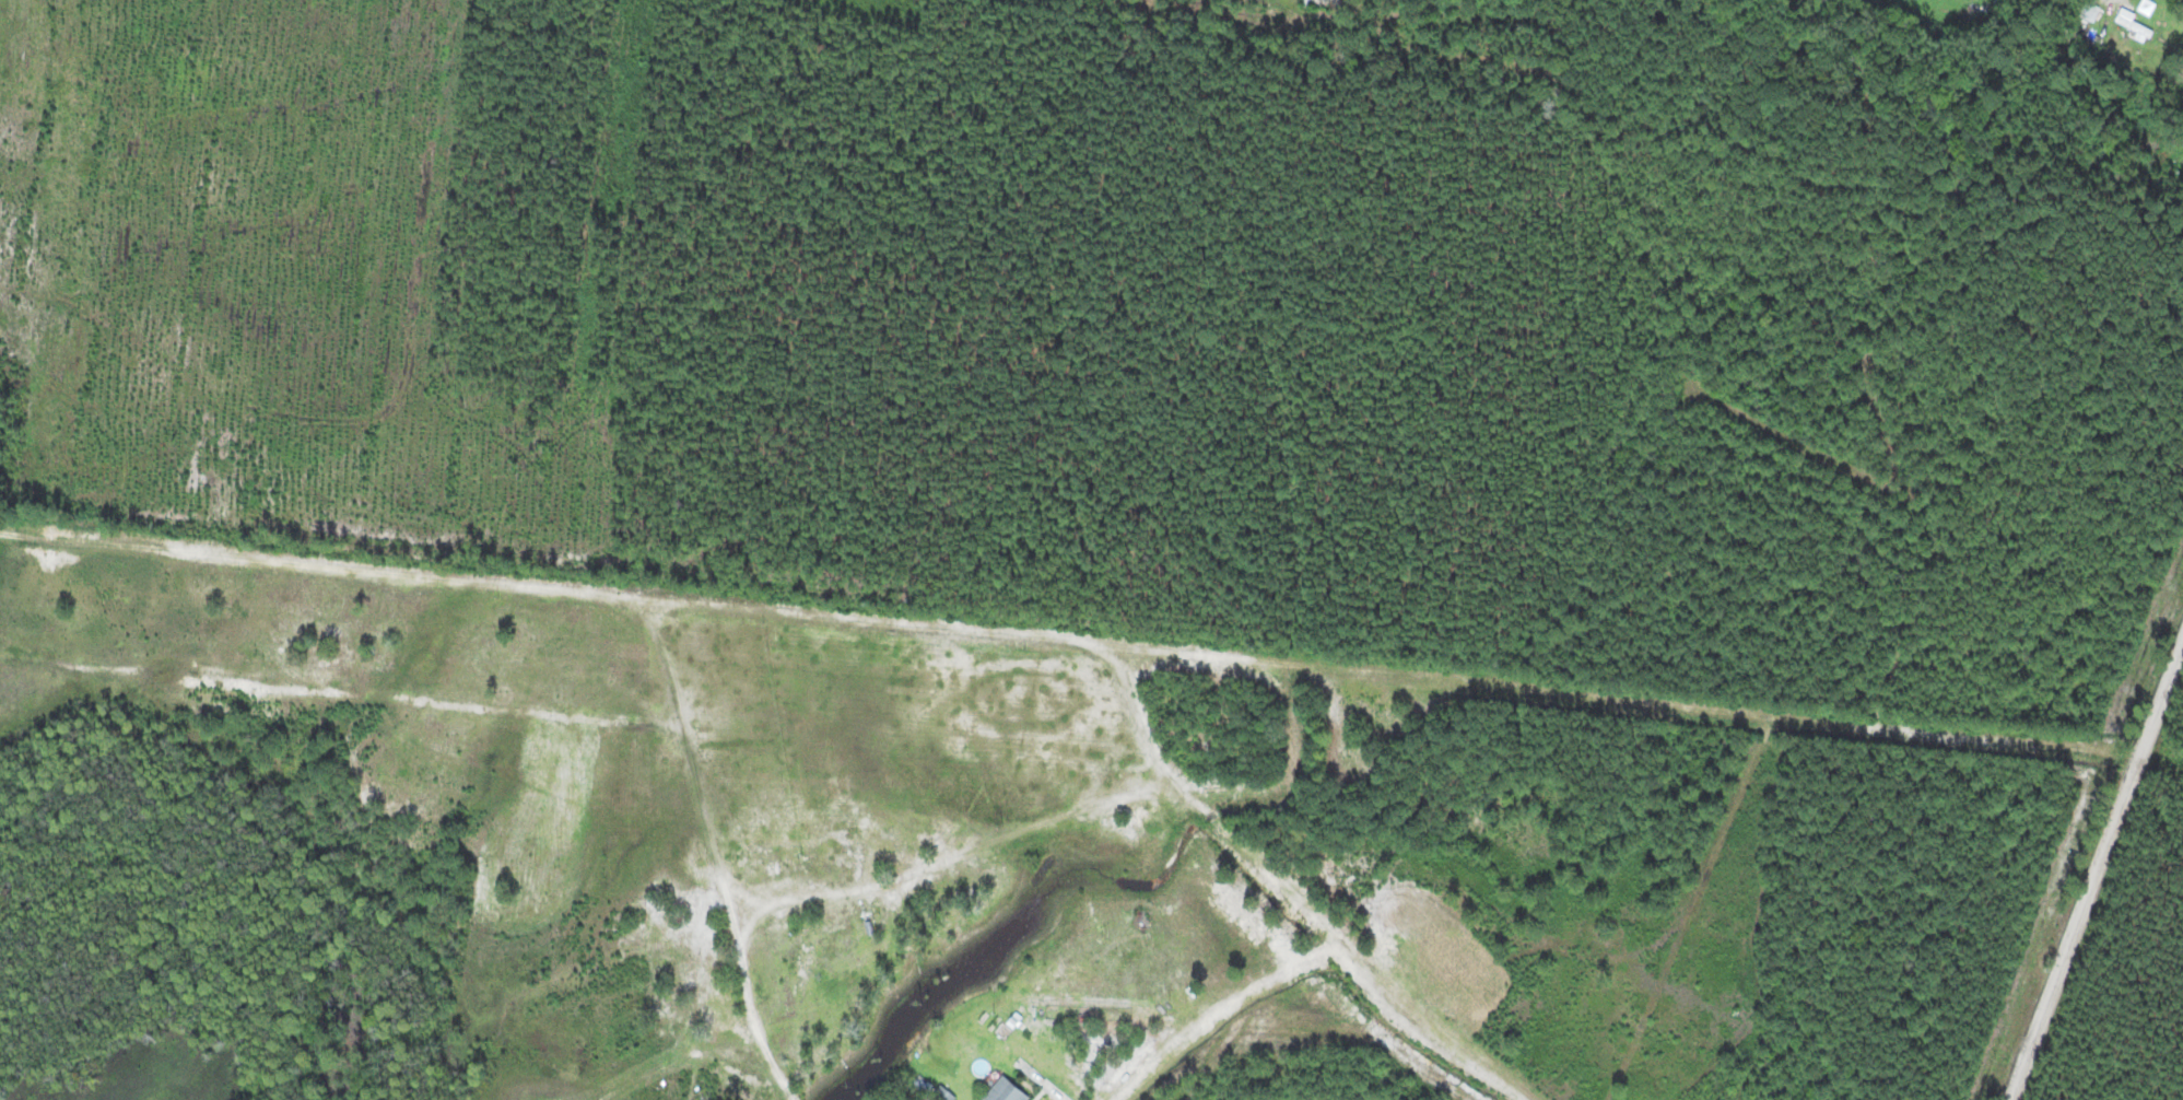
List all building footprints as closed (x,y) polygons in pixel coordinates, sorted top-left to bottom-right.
[(2148,39),(2154,27),(2120,10),(2114,22),(2148,39)] [(863,937),(860,922),(852,924),(855,938),(863,937)] [(1001,1075),(977,1099),(1026,1099),(1027,1099),(1001,1075)] [(939,1099),(952,1099),(954,1098),(940,1086),(932,1094),(939,1099)]
